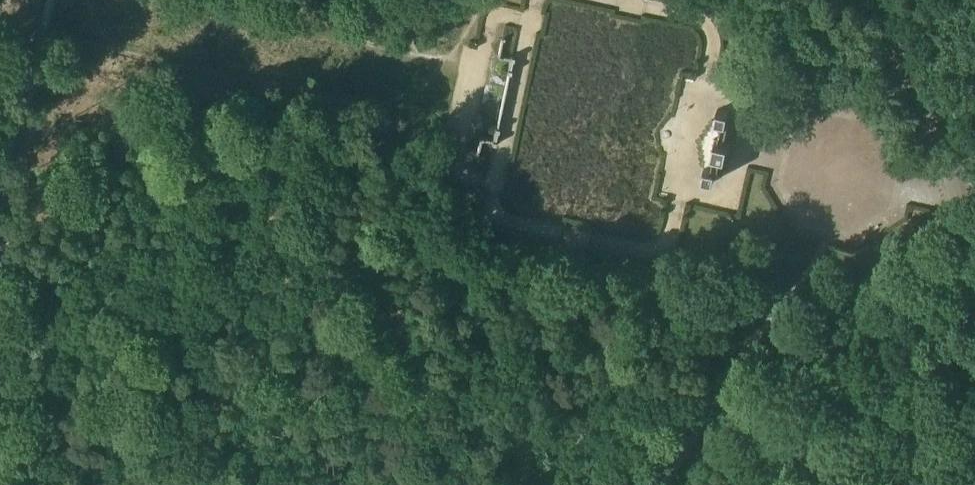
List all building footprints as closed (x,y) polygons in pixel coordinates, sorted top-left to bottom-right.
[(478,156),(481,140),(491,142),(493,143),(494,143),(495,138),(494,138),(496,129),(497,129),(498,127),(498,125),(497,125),(500,110),(503,111),(503,109),(500,109),(504,90),(507,90),(507,89),(504,88),(508,73),(509,73),(509,72),(510,69),(509,69),(511,60),(512,60),(513,55),(512,55),(510,55),(500,53),(503,38),(504,38),(505,36),(504,36),(502,36),(501,37),(498,54),(498,55),(508,57),(508,59),(509,59),(507,68),(506,68),(505,72),(507,72),(495,125),(494,125),(493,129),(494,129),(493,138),(491,138),(491,139),(480,137),(480,138),(476,156),(476,157),(478,158),(479,158),(479,156),(478,156)] [(735,143),(736,136),(732,135),(733,133),(735,123),(735,122),(728,121),(730,110),(718,108),(715,120),(722,121),(718,137),(715,136),(711,152),(714,153),(711,168),(704,167),(702,179),(714,182),(716,172),(724,173),(724,171),(726,162),(727,161),(730,162),(732,154),(735,143)]
